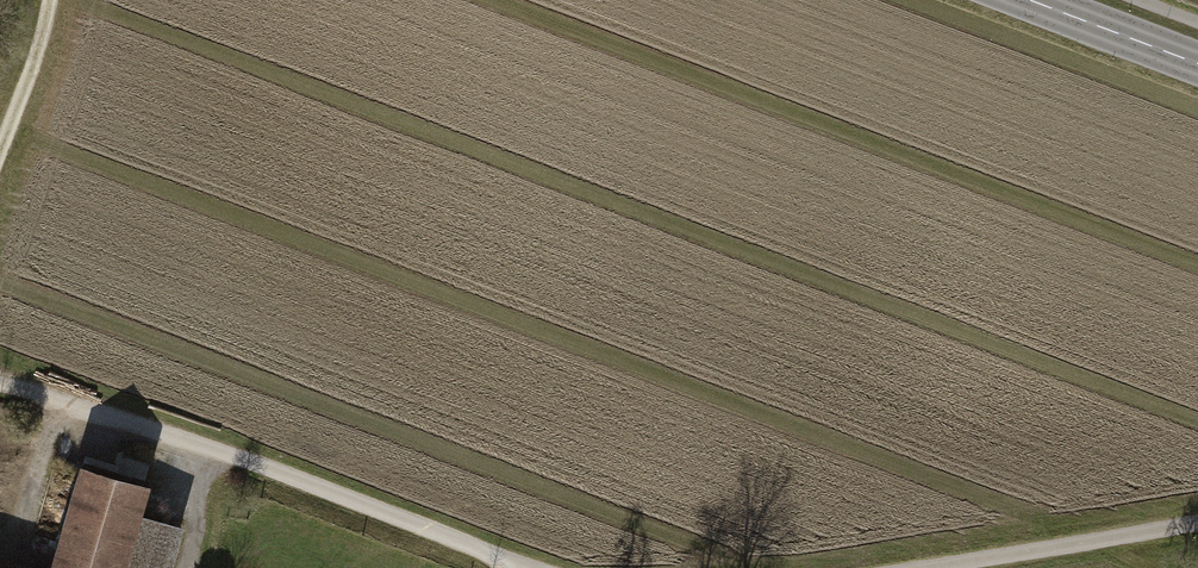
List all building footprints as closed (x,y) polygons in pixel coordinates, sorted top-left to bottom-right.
[(187,524),(143,511),(152,481),(82,461),(51,567),(174,567),(187,524)] [(0,556),(0,567),(43,567),(0,556)]
